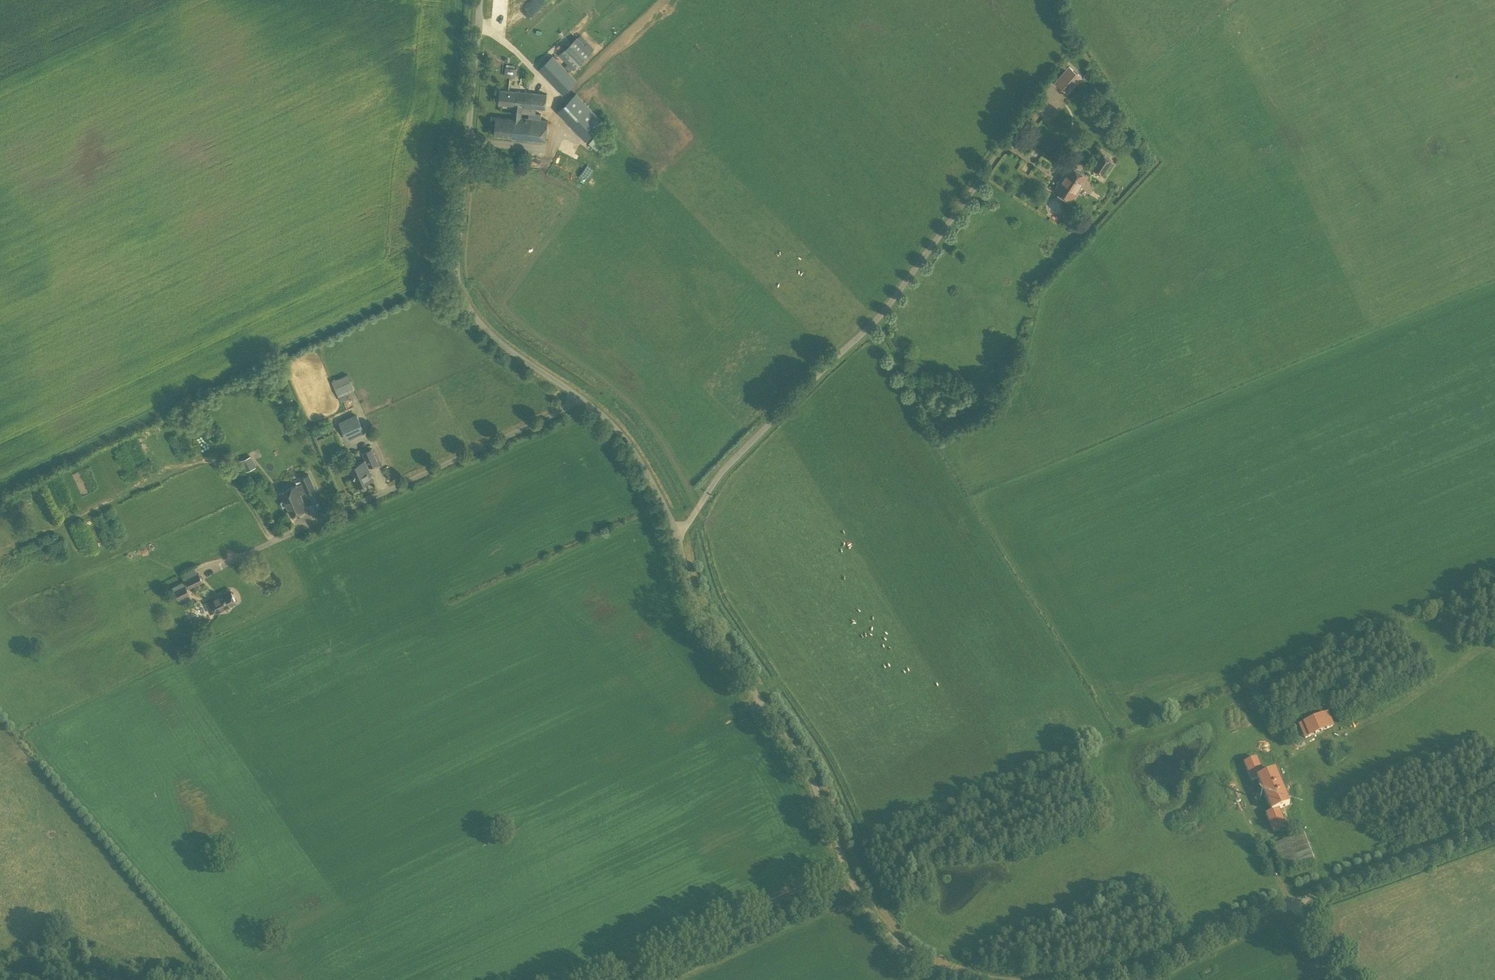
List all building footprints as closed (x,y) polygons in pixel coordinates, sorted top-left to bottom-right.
[(574,70),(592,52),(577,37),(559,54),(574,70)] [(562,94),(576,80),(553,56),(538,69),(562,94)] [(1068,93),(1082,77),(1069,65),(1055,82),(1068,93)] [(515,78),(516,68),(505,67),(504,77),(515,78)] [(545,109),(546,95),(501,90),(499,103),(513,105),(512,118),(497,116),(495,133),(513,135),(513,137),(545,141),(547,120),(541,119),(541,114),(529,112),(529,118),(521,117),(523,106),(545,109)] [(585,140),(604,122),(576,93),(557,111),(585,140)] [(596,134),(588,142),(596,149),(604,142),(596,134)] [(1103,175),(1113,160),(1102,152),(1092,168),(1103,175)] [(1071,201),(1088,176),(1071,164),(1054,189),(1071,201)] [(341,401),(349,397),(346,390),(354,386),(348,372),(331,380),(341,401)] [(350,408),(335,413),(337,419),(352,415),(350,408)] [(347,441),(365,432),(356,413),(339,422),(347,441)] [(354,487),(372,479),(367,467),(378,462),(372,448),(363,452),(366,460),(350,467),(354,477),(351,478),(354,487)] [(240,455),(243,470),(255,468),(252,453),(240,455)] [(315,490),(308,474),(300,478),(302,483),(296,486),(295,485),(280,492),(291,515),(306,508),(300,494),(306,491),(307,493),(315,490)] [(189,587),(202,581),(199,574),(186,580),(189,587)] [(178,599),(189,593),(185,586),(174,591),(178,599)] [(217,612),(236,603),(230,590),(211,599),(217,612)] [(208,623),(202,627),(206,634),(212,630),(208,623)] [(1315,724),(1297,731),(1303,745),(1321,737),(1315,724)] [(1263,759),(1249,766),(1257,783),(1263,781),(1275,812),(1268,815),(1276,833),(1290,826),(1283,810),(1293,805),(1279,772),(1270,776),(1263,759)]
